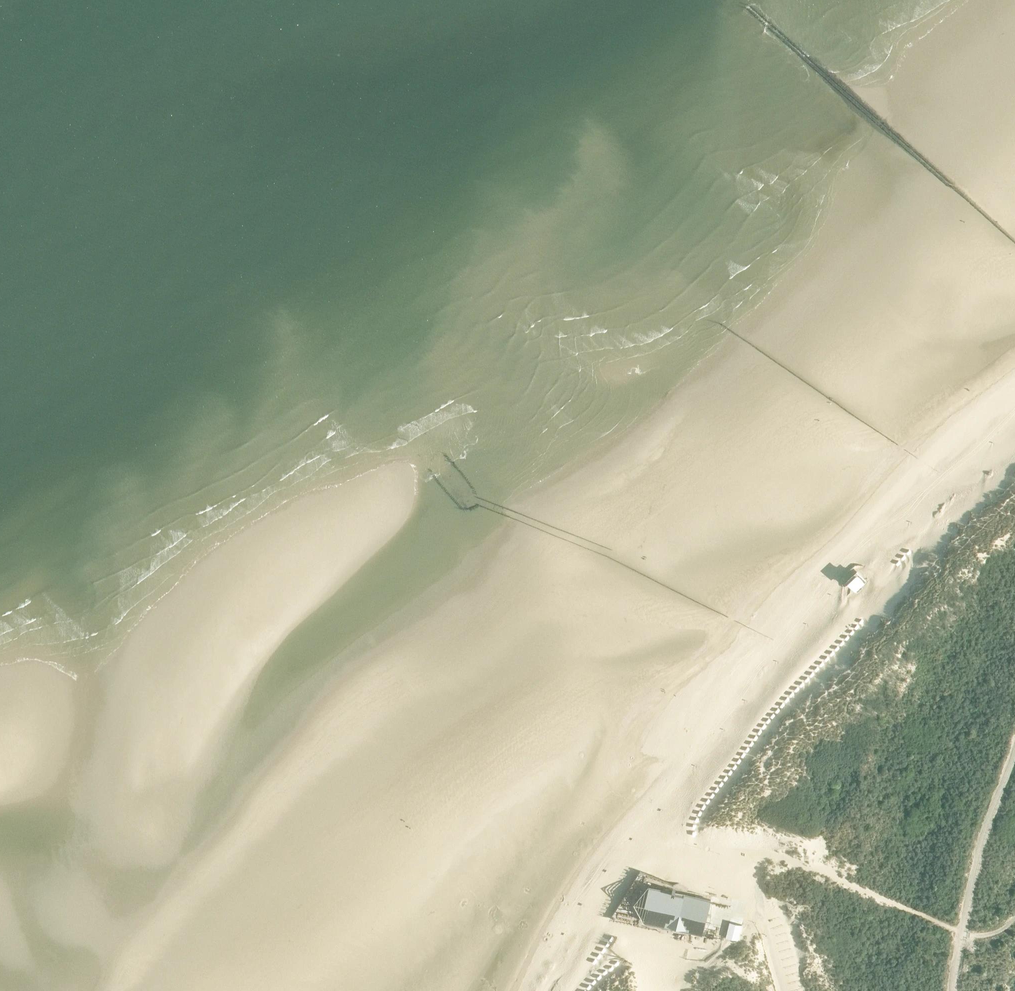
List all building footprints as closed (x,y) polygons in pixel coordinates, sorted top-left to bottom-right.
[(856,571),(847,580),(857,590),(862,586),(861,585),(865,581),(856,571)] [(649,885),(645,902),(649,903),(645,919),(690,931),(702,933),(710,900),(684,893),(683,896),(674,894),(675,889),(672,888),(672,891),(649,885)] [(727,932),(726,937),(737,940),(741,924),(735,923),(732,922),(730,921),(729,925),(727,932)] [(690,972),(703,951),(697,948),(685,969),(690,972)]
